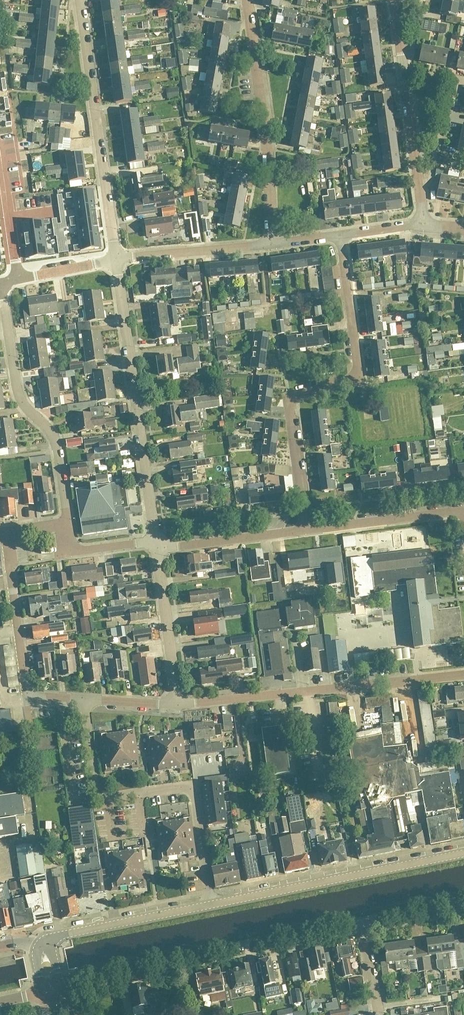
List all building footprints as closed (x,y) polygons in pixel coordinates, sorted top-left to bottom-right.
[(42,7),(57,9),(58,0),(42,0),(42,7)] [(103,15),(118,13),(116,0),(101,2),(103,15)] [(279,0),(264,0),(263,8),(278,10),(279,0)] [(443,3),(442,9),(439,8),(438,15),(440,15),(440,16),(446,17),(445,23),(460,26),(461,20),(455,18),(456,12),(463,13),(463,7),(443,3)] [(131,7),(132,15),(141,14),(140,6),(131,7)] [(191,6),(190,14),(197,15),(198,7),(191,6)] [(40,20),(56,22),(57,9),(42,7),(41,17),(40,20)] [(132,15),(131,7),(123,8),(124,12),(124,16),(132,15)] [(216,11),(210,9),(204,8),(202,17),(215,19),(217,11),(216,11)] [(287,30),(289,19),(290,11),(284,10),(282,18),(283,18),(281,29),(274,28),(272,42),(284,44),(287,30)] [(361,25),(375,23),(373,10),(359,12),(360,20),(356,20),(356,26),(361,25)] [(118,13),(103,15),(104,28),(120,26),(119,18),(118,13)] [(19,14),(19,16),(18,22),(26,23),(27,15),(19,14)] [(35,16),(27,15),(26,23),(34,24),(35,16)] [(302,18),(299,32),(297,47),(309,49),(312,35),(307,34),(308,26),(307,26),(309,19),(302,18)] [(54,35),(56,22),(40,20),(40,21),(39,33),(54,35)] [(332,21),(333,28),(342,27),(341,20),(332,21)] [(361,25),(362,38),(377,36),(375,23),(361,25)] [(431,24),(429,32),(437,33),(439,26),(431,24)] [(213,38),(227,40),(229,28),(215,25),(213,38)] [(106,41),(121,38),(120,26),(104,28),(106,41)] [(439,26),(437,33),(444,35),(446,27),(439,26)] [(343,34),(342,27),(333,28),(334,35),(343,34)] [(284,44),(297,47),(299,32),(287,30),(284,44)] [(143,31),(135,32),(136,40),(144,39),(143,31)] [(128,41),(136,40),(135,32),(127,33),(128,41)] [(37,46),(53,48),(54,35),(39,33),(38,42),(37,46)] [(189,35),(190,46),(201,46),(201,34),(189,35)] [(364,50),(379,48),(377,36),(362,38),(364,50)] [(108,53),(123,51),(121,38),(106,41),(108,53)] [(213,38),(211,50),(225,53),(227,40),(213,38)] [(23,49),(24,40),(16,40),(15,48),(23,49)] [(33,41),(24,40),(23,49),(37,50),(36,59),(51,61),(53,48),(37,46),(32,45),(33,41)] [(335,46),(336,53),(346,52),(345,45),(335,46)] [(324,55),(333,56),(332,47),(324,48),(324,55)] [(380,61),(379,48),(364,50),(366,62),(380,61)] [(419,62),(431,64),(434,50),(421,48),(419,62)] [(208,63),(223,65),(225,53),(211,50),(208,63)] [(447,53),(434,50),(431,64),(444,67),(447,53)] [(109,66),(125,64),(123,51),(108,53),(109,66)] [(151,62),(157,61),(156,58),(165,56),(163,51),(149,54),(151,62)] [(360,51),(350,52),(346,52),(336,53),(337,60),(347,59),(347,58),(360,56),(360,51)] [(463,71),(463,56),(459,55),(456,69),(463,71)] [(148,65),(147,60),(146,56),(138,57),(139,66),(148,65)] [(139,66),(138,57),(130,58),(131,67),(139,66)] [(28,71),(29,71),(34,72),(50,73),(51,61),(36,59),(31,59),(31,65),(29,65),(29,67),(28,71)] [(307,60),(305,73),(319,76),(322,63),(307,60)] [(367,75),(382,73),(380,61),(366,62),(367,75)] [(208,63),(206,75),(221,78),(223,65),(208,63)] [(111,78),(126,76),(125,64),(109,66),(111,78)] [(20,74),(21,66),(13,65),(12,73),(20,74)] [(28,71),(29,67),(21,66),(20,74),(29,75),(29,71),(28,71)] [(339,71),(340,78),(349,77),(348,70),(339,71)] [(48,87),(50,73),(34,72),(33,85),(48,87)] [(305,73),(303,85),(317,88),(319,76),(305,73)] [(384,86),(382,73),(367,75),(369,88),(384,86)] [(205,82),(204,87),(204,88),(219,90),(221,78),(206,75),(205,82)] [(113,91),(128,89),(126,76),(111,78),(113,91)] [(341,85),(342,85),(350,84),(349,77),(340,78),(341,85)] [(150,82),(142,83),(143,91),(151,90),(150,82)] [(135,92),(143,91),(142,83),(134,84),(135,92)] [(303,85),(300,98),(315,100),(317,88),(303,85)] [(216,103),(219,90),(204,88),(202,100),(216,103)] [(130,102),(130,101),(128,89),(113,91),(115,104),(130,102)] [(346,114),(353,113),(376,110),(391,108),(389,95),(367,98),(368,104),(352,106),(352,107),(345,108),(346,114)] [(298,110),(312,113),(318,114),(319,108),(313,107),(315,100),(300,98),(298,110)] [(214,115),(216,103),(202,100),(200,113),(214,115)] [(47,122),(49,106),(35,105),(34,120),(47,122)] [(60,123),(62,108),(49,106),(47,122),(60,123)] [(62,108),(60,123),(73,124),(75,109),(62,108)] [(378,123),(392,121),(391,108),(376,110),(370,111),(371,116),(377,115),(378,123)] [(318,114),(312,113),(298,110),(296,122),(310,125),(312,117),(318,118),(319,114),(318,114)] [(121,126),(137,124),(135,111),(119,113),(121,126)] [(159,117),(151,118),(152,126),(160,125),(159,117)] [(152,126),(151,118),(143,119),(144,127),(152,126)] [(379,135),(394,133),(392,121),(378,123),(379,135)] [(296,122),(293,135),(308,137),(309,129),(310,125),(296,122)] [(121,126),(123,139),(139,136),(137,124),(121,126)] [(55,128),(54,137),(62,138),(63,129),(55,128)] [(221,144),(223,130),(211,128),(208,142),(221,144)] [(236,132),(223,130),(221,144),(233,146),(236,132)] [(347,134),(348,140),(358,138),(358,137),(361,137),(361,131),(357,132),(347,134)] [(236,132),(233,146),(246,149),(248,135),(236,132)] [(381,148),(396,146),(394,133),(379,135),(381,148)] [(31,143),(39,143),(39,145),(43,146),(44,136),(32,134),(31,143)] [(311,149),(306,148),(308,137),(293,135),(291,147),(299,149),(298,153),(309,155),(311,149)] [(123,139),(125,151),(141,149),(139,136),(123,139)] [(54,144),(54,145),(58,145),(62,146),(62,139),(62,138),(54,137),(54,143),(54,144)] [(461,139),(459,144),(457,144),(456,151),(458,151),(458,152),(463,153),(463,140),(461,139)] [(164,150),(163,147),(163,142),(154,143),(155,151),(164,150)] [(155,151),(154,143),(146,145),(147,153),(155,151)] [(383,160),(398,158),(396,146),(381,148),(383,160)] [(127,164),(143,162),(141,149),(125,151),(127,164)] [(67,170),(83,167),(81,154),(65,157),(67,170)] [(351,164),(361,163),(360,155),(351,157),(351,164)] [(212,157),(210,165),(217,167),(219,158),(212,157)] [(398,158),(383,160),(385,173),(399,171),(398,158)] [(223,168),(229,169),(231,160),(224,159),(223,168)] [(229,169),(236,170),(237,162),(231,160),(229,169)] [(330,160),(318,161),(315,162),(316,171),(325,170),(331,169),(332,169),(330,160)] [(352,171),(354,171),(362,169),(361,163),(351,164),(352,171)] [(53,167),(54,175),(62,174),(61,166),(53,167)] [(54,175),(53,167),(45,168),(46,177),(54,175)] [(85,180),(83,167),(67,170),(69,182),(85,180)] [(456,185),(457,185),(458,179),(459,173),(448,171),(447,177),(443,177),(440,176),(436,199),(453,202),(456,185)] [(141,178),(140,174),(130,176),(132,192),(143,190),(143,189),(162,186),(160,175),(141,178)] [(233,177),(232,185),(225,184),(224,188),(227,188),(246,192),(248,179),(233,177)] [(390,178),(383,179),(384,188),(391,187),(390,178)] [(377,189),(384,188),(383,179),(376,180),(377,189)] [(352,192),(359,191),(358,182),(351,183),(352,192)] [(365,182),(358,182),(359,191),(366,190),(365,182)] [(453,202),(463,204),(463,186),(457,185),(456,185),(453,202)] [(243,204),(246,192),(227,188),(226,195),(230,195),(229,201),(243,204)] [(72,194),(65,195),(66,200),(73,199),(74,209),(95,206),(92,191),(72,194)] [(325,221),(338,219),(336,204),(334,191),(327,192),(328,197),(322,198),(325,221)] [(153,200),(134,202),(136,216),(155,213),(155,210),(174,207),(173,204),(172,195),(157,198),(153,199),(153,200)] [(386,198),(388,212),(401,211),(399,196),(386,198)] [(373,199),(375,214),(388,212),(386,198),(373,199)] [(375,214),(373,199),(361,201),(363,216),(375,214)] [(241,216),(243,204),(229,201),(227,214),(241,216)] [(363,216),(361,201),(348,203),(350,217),(363,216)] [(350,217),(348,203),(342,204),(336,204),(338,219),(350,217)] [(75,218),(69,219),(69,224),(97,220),(95,206),(74,209),(75,218)] [(161,210),(162,217),(175,216),(174,209),(161,210)] [(189,220),(191,237),(199,236),(196,213),(183,215),(184,221),(189,220)] [(241,216),(227,214),(225,226),(239,229),(241,216)] [(169,218),(144,222),(146,237),(151,237),(151,238),(159,237),(159,236),(163,235),(163,233),(171,232),(179,231),(177,218),(169,219),(169,218)] [(97,220),(69,224),(70,228),(77,228),(78,237),(99,234),(97,220)] [(201,221),(203,234),(210,233),(208,220),(201,221)] [(42,222),(22,224),(24,242),(45,239),(43,227),(50,226),(49,221),(42,222)] [(79,246),(73,247),(74,252),(80,251),(80,252),(101,249),(99,234),(78,237),(79,246)] [(45,239),(24,242),(27,259),(47,256),(54,255),(53,250),(47,251),(45,239)] [(393,256),(404,254),(402,242),(391,243),(393,256)] [(382,257),(393,256),(391,243),(379,245),(381,257),(382,257)] [(370,259),(377,258),(381,257),(379,245),(368,246),(370,259)] [(358,261),(370,259),(368,246),(357,248),(358,261)] [(431,267),(432,259),(433,247),(421,246),(421,250),(420,258),(419,266),(431,267)] [(444,248),(433,247),(432,259),(443,260),(444,248)] [(444,248),(443,260),(455,261),(456,248),(444,248)] [(456,248),(455,261),(463,262),(463,249),(456,248)] [(317,254),(305,256),(307,268),(318,267),(317,254)] [(305,256),(294,257),(296,270),(307,268),(305,256)] [(284,271),(296,270),(294,257),(282,259),(284,271)] [(273,273),(284,271),(282,259),(271,260),(273,273)] [(255,262),(244,263),(245,275),(256,274),(255,262)] [(232,263),(221,264),(221,277),(233,276),(232,263)] [(244,263),(232,263),(233,276),(245,275),(244,263)] [(221,277),(221,264),(209,265),(210,278),(221,277)] [(186,278),(181,278),(182,292),(191,291),(191,285),(200,284),(198,267),(185,268),(186,278)] [(173,299),(182,298),(181,292),(182,292),(181,278),(175,279),(174,269),(162,271),(163,288),(171,287),(172,293),(170,293),(170,299),(173,299)] [(155,289),(163,288),(162,271),(149,272),(150,281),(144,282),(146,295),(156,294),(155,289)] [(371,290),(374,290),(373,285),(374,285),(373,277),(361,279),(362,291),(371,290)] [(83,309),(101,307),(99,293),(81,296),(83,309)] [(64,317),(62,305),(56,306),(55,296),(41,298),(43,316),(57,314),(58,318),(64,317)] [(43,316),(41,298),(26,300),(28,308),(22,309),(24,325),(34,323),(33,317),(43,316)] [(182,298),(173,299),(174,306),(189,305),(188,298),(182,298)] [(367,317),(378,316),(376,299),(371,299),(371,298),(366,299),(366,300),(364,300),(367,317)] [(151,320),(176,316),(174,307),(167,308),(166,305),(149,308),(151,320)] [(76,325),(77,331),(90,329),(89,323),(103,321),(101,307),(83,309),(85,323),(76,325)] [(170,337),(169,329),(169,326),(177,325),(176,316),(151,320),(153,331),(154,331),(155,340),(172,337),(170,337)] [(380,324),(378,316),(367,317),(369,334),(371,334),(371,335),(376,334),(376,333),(381,332),(386,331),(385,323),(380,324)] [(212,332),(210,319),(201,320),(203,333),(212,332)] [(34,337),(46,335),(45,326),(33,327),(34,337)] [(311,336),(304,337),(305,348),(329,345),(326,326),(310,328),(311,336)] [(81,337),(83,350),(101,347),(99,334),(91,335),(90,329),(77,331),(78,337),(81,337)] [(255,334),(253,351),(264,352),(266,335),(265,335),(265,334),(260,334),(260,335),(255,334)] [(26,344),(28,358),(46,356),(46,354),(44,341),(47,341),(46,335),(34,337),(35,342),(26,344)] [(177,337),(178,344),(192,342),(191,335),(177,337)] [(288,350),(305,348),(304,337),(287,339),(287,344),(286,344),(287,349),(288,349),(288,350)] [(373,361),(384,360),(382,343),(377,343),(377,342),(372,343),(372,344),(370,344),(373,361)] [(435,365),(435,360),(434,360),(433,354),(442,353),(451,352),(452,345),(425,348),(426,355),(427,366),(428,366),(428,371),(438,370),(438,367),(435,365)] [(196,370),(200,369),(196,346),(186,348),(188,360),(171,363),(170,357),(156,359),(159,377),(173,374),(172,371),(178,370),(178,373),(187,371),(188,374),(197,372),(196,370)] [(101,347),(83,350),(85,364),(82,364),(83,370),(95,369),(94,363),(103,361),(101,347)] [(262,369),(264,352),(253,351),(251,367),(256,368),(255,369),(260,369),(261,369),(262,369)] [(42,370),(43,377),(58,374),(57,368),(53,368),(48,369),(46,356),(28,358),(30,372),(42,370)] [(382,377),(385,377),(387,376),(384,360),(373,361),(375,378),(377,378),(377,379),(382,378),(382,377)] [(93,375),(95,389),(113,386),(111,373),(96,375),(95,369),(83,370),(84,376),(93,375)] [(229,374),(226,369),(220,371),(223,377),(229,374)] [(64,373),(58,374),(43,377),(44,382),(36,384),(37,392),(39,392),(40,397),(58,394),(64,393),(62,380),(65,380),(64,373)] [(265,378),(260,378),(258,395),(270,396),(272,379),(270,379),(271,378),(266,378),(265,378)] [(113,386),(95,389),(97,403),(115,400),(113,386)] [(60,408),(58,394),(40,397),(42,411),(60,408)] [(193,399),(194,406),(195,411),(218,408),(217,395),(193,399)] [(268,413),(270,396),(258,395),(256,411),(261,412),(261,413),(266,413),(266,412),(268,413)] [(81,410),(96,408),(95,402),(80,404),(81,410)] [(67,412),(81,410),(80,404),(66,406),(67,412)] [(196,421),(195,411),(194,406),(178,408),(178,407),(163,410),(166,428),(180,426),(180,423),(196,421)] [(89,410),(90,414),(74,417),(75,425),(104,421),(102,408),(89,410)] [(379,410),(380,418),(380,422),(388,421),(386,409),(379,410)] [(314,431),(326,429),(323,412),(311,414),(314,431)] [(436,432),(444,432),(444,419),(436,419),(436,432)] [(14,434),(12,420),(0,422),(0,436),(14,434)] [(115,426),(114,420),(104,421),(75,425),(77,433),(93,431),(92,428),(104,426),(104,428),(115,426)] [(264,439),(276,440),(278,424),(276,424),(276,423),(271,422),(271,423),(266,422),(266,425),(246,423),(245,430),(250,431),(250,433),(259,434),(260,430),(265,431),(264,439)] [(190,432),(199,431),(198,423),(189,424),(190,432)] [(326,429),(314,431),(316,448),(328,446),(326,429)] [(7,456),(7,450),(16,449),(14,434),(0,436),(0,457),(7,456)] [(190,443),(196,442),(202,441),(201,435),(187,437),(188,443),(168,446),(170,460),(192,457),(190,443)] [(84,442),(85,450),(99,448),(100,454),(93,455),(94,461),(108,460),(107,453),(117,452),(116,446),(113,446),(113,441),(103,442),(103,439),(84,442)] [(274,457),(276,440),(264,439),(263,447),(259,446),(258,453),(262,454),(262,456),(267,456),(267,457),(272,458),(272,457),(274,457)] [(72,448),(82,447),(81,440),(71,441),(72,448)] [(402,462),(412,461),(410,444),(401,445),(403,462),(402,462)] [(319,474),(331,473),(329,456),(317,457),(319,474)] [(38,471),(36,458),(29,459),(31,472),(38,471)] [(208,459),(192,462),(193,469),(195,468),(210,466),(208,459)] [(179,464),(180,470),(172,472),(174,485),(197,482),(195,468),(193,469),(192,462),(179,464)] [(70,468),(71,477),(78,476),(78,478),(87,476),(87,475),(95,474),(93,463),(76,465),(77,467),(70,468)] [(262,475),(268,474),(273,475),(274,466),(268,465),(261,466),(262,475)] [(414,484),(431,482),(429,470),(431,470),(430,465),(419,466),(420,471),(413,472),(414,484)] [(429,470),(431,482),(448,480),(447,468),(431,470),(429,470)] [(331,473),(319,474),(321,491),(323,491),(323,492),(328,491),(327,490),(333,490),(331,473)] [(377,476),(378,488),(395,486),(394,474),(377,476)] [(107,475),(95,477),(96,485),(108,483),(107,475)] [(92,476),(86,478),(89,487),(96,484),(92,476)] [(361,490),(378,488),(377,476),(360,478),(361,490)] [(46,484),(36,485),(39,504),(41,504),(42,514),(53,512),(51,495),(48,496),(46,484)] [(82,536),(126,530),(123,510),(128,509),(124,485),(97,488),(96,487),(90,488),(90,489),(76,491),(82,536)] [(282,494),(281,489),(264,491),(266,503),(282,500),(282,499),(283,498),(282,494)] [(13,501),(17,501),(16,490),(0,492),(0,491),(0,503),(1,503),(3,519),(15,517),(13,501)] [(32,505),(30,491),(23,492),(24,506),(32,505)] [(266,503),(264,491),(248,493),(248,498),(247,498),(248,503),(249,503),(249,505),(266,503)] [(192,496),(176,499),(178,511),(194,508),(193,504),(207,502),(206,492),(192,494),(192,496)] [(346,548),(357,548),(357,538),(346,538),(346,548)] [(327,586),(341,585),(344,584),(342,565),(337,566),(335,550),(329,551),(328,550),(327,550),(327,551),(306,554),(306,552),(287,554),(289,572),(308,570),(308,566),(324,564),(327,586)] [(221,553),(222,562),(234,560),(233,551),(221,553)] [(406,586),(410,624),(413,649),(463,643),(459,609),(438,612),(437,607),(438,607),(438,606),(437,606),(436,598),(437,598),(433,565),(432,565),(433,567),(431,567),(429,551),(371,557),(371,559),(365,560),(365,558),(364,558),(350,559),(354,598),(355,598),(369,596),(369,597),(369,592),(373,591),(373,594),(374,594),(395,592),(396,592),(395,587),(406,586)] [(248,554),(250,569),(251,582),(269,579),(267,566),(263,567),(261,552),(248,554)] [(185,567),(208,564),(206,555),(184,558),(185,567)] [(106,577),(113,576),(112,571),(120,570),(121,576),(135,574),(133,561),(119,563),(120,564),(104,566),(106,577)] [(186,575),(209,572),(212,572),(211,563),(208,564),(185,567),(186,575)] [(89,583),(102,581),(101,570),(96,571),(95,566),(70,570),(72,582),(88,580),(89,583)] [(24,574),(26,587),(48,583),(46,569),(32,571),(32,573),(24,574)] [(227,578),(227,577),(226,571),(214,573),(215,580),(227,578)] [(57,575),(58,590),(67,589),(65,574),(57,575)] [(118,586),(121,600),(121,601),(145,597),(143,586),(137,587),(136,585),(125,587),(124,585),(118,586)] [(95,587),(86,588),(87,599),(96,598),(95,587)] [(97,589),(98,600),(107,599),(106,589),(97,589)] [(208,600),(218,599),(219,609),(231,607),(229,590),(217,592),(216,590),(189,593),(190,603),(200,602),(200,603),(208,602),(208,600)] [(86,600),(85,593),(72,595),(73,602),(86,600)] [(29,608),(60,604),(59,598),(46,600),(46,597),(28,600),(29,608)] [(370,608),(371,598),(362,598),(361,607),(370,608)] [(87,601),(80,602),(82,613),(89,612),(87,601)] [(297,630),(315,628),(311,601),(294,603),(297,630)] [(286,609),(282,610),(284,629),(288,628),(288,627),(293,627),(294,630),(297,630),(294,603),(290,604),(291,609),(286,610),(286,609)] [(60,604),(29,608),(30,617),(35,617),(35,619),(48,617),(48,615),(62,613),(60,604)] [(131,622),(148,619),(146,608),(139,609),(139,607),(129,608),(129,606),(112,609),(114,618),(125,617),(124,615),(129,615),(131,622)] [(232,607),(223,609),(224,618),(234,616),(232,607)] [(206,619),(193,620),(193,624),(192,624),(193,633),(194,633),(195,636),(218,633),(216,619),(222,619),(221,610),(205,612),(206,619)] [(284,631),(284,629),(282,610),(269,612),(272,632),(284,631)] [(71,612),(57,614),(58,621),(72,619),(71,612)] [(259,634),(272,632),(269,612),(256,613),(259,634)] [(32,629),(33,640),(48,638),(48,634),(54,633),(53,627),(47,628),(46,627),(32,629)] [(130,643),(132,644),(152,641),(150,629),(143,631),(142,629),(132,630),(132,627),(116,630),(117,639),(126,638),(126,639),(126,638),(129,637),(130,643)] [(291,680),(284,631),(272,632),(259,634),(264,673),(274,672),(275,676),(283,675),(283,681),(291,680)] [(251,634),(229,638),(231,648),(253,644),(251,634)] [(51,643),(67,641),(67,635),(50,637),(51,643)] [(311,651),(303,652),(306,672),(320,671),(317,652),(323,651),(321,636),(309,638),(311,651)] [(347,671),(347,668),(343,641),(334,642),(324,644),(328,673),(347,671)] [(60,656),(59,651),(64,650),(65,650),(76,648),(75,642),(64,643),(64,644),(58,645),(53,645),(54,656),(60,656)] [(47,646),(37,647),(38,654),(48,653),(47,646)] [(228,646),(217,647),(214,648),(214,646),(197,649),(198,660),(215,657),(230,655),(228,646)] [(397,651),(397,663),(412,663),(412,651),(397,651)] [(102,652),(89,653),(91,666),(85,666),(88,684),(100,682),(99,675),(101,675),(99,664),(103,664),(102,652)] [(109,663),(112,680),(123,679),(122,672),(127,671),(125,653),(113,654),(114,662),(109,663)] [(35,657),(36,662),(39,679),(50,678),(49,671),(51,671),(49,655),(35,657)] [(146,655),(132,657),(133,663),(138,663),(141,687),(156,684),(155,677),(156,677),(155,675),(154,675),(152,659),(146,660),(146,655)] [(76,674),(73,657),(60,659),(63,676),(76,674)] [(216,668),(199,670),(201,686),(226,682),(225,674),(242,672),(240,660),(216,663),(216,668)] [(426,689),(416,691),(427,764),(438,763),(426,689)] [(454,691),(445,692),(447,705),(458,704),(458,702),(463,701),(463,689),(454,690),(454,691)] [(436,692),(429,693),(431,704),(437,703),(436,692)] [(365,710),(381,708),(381,707),(391,707),(390,697),(364,699),(365,710)] [(403,700),(398,701),(402,723),(407,722),(403,700)] [(327,724),(329,724),(338,723),(336,703),(324,705),(327,724)] [(13,732),(9,710),(0,712),(0,735),(13,733),(13,732)] [(458,715),(459,720),(453,721),(453,728),(459,728),(463,727),(463,714),(458,715)] [(392,723),(382,724),(380,725),(381,736),(400,839),(407,837),(410,850),(424,847),(420,826),(417,827),(416,822),(409,823),(408,818),(414,817),(412,805),(422,803),(420,793),(418,779),(419,778),(417,770),(410,765),(404,766),(403,760),(408,759),(405,747),(401,747),(394,748),(392,723)] [(196,755),(216,753),(215,745),(210,745),(210,739),(215,739),(214,737),(221,736),(220,726),(213,727),(213,725),(200,726),(200,724),(194,725),(195,727),(193,727),(194,733),(190,734),(191,741),(195,741),(196,755)] [(246,725),(248,737),(257,736),(255,724),(246,725)] [(395,725),(396,744),(409,743),(408,725),(395,725)] [(106,736),(105,733),(98,734),(103,773),(110,772),(110,770),(131,767),(131,770),(138,769),(133,729),(126,730),(126,733),(106,736)] [(283,729),(261,732),(267,777),(289,774),(283,729)] [(186,772),(184,752),(181,732),(174,733),(174,736),(154,739),(153,736),(146,737),(151,776),(159,776),(158,773),(179,770),(179,773),(186,772)] [(397,839),(400,839),(381,736),(346,743),(359,807),(354,808),(355,812),(363,811),(367,832),(368,837),(364,838),(363,837),(356,838),(356,840),(354,840),(358,860),(368,858),(367,856),(367,855),(373,854),(373,855),(373,857),(394,853),(393,851),(399,850),(397,839)] [(455,761),(463,807),(463,759),(455,761)] [(420,793),(422,803),(430,845),(450,841),(463,838),(463,828),(463,821),(457,822),(448,773),(427,777),(419,778),(418,779),(420,793)] [(205,785),(201,785),(203,796),(222,793),(221,783),(220,783),(217,783),(213,784),(209,784),(205,785)] [(222,793),(203,796),(204,806),(224,803),(222,793)] [(22,794),(0,798),(0,820),(14,818),(25,816),(22,794)] [(289,824),(291,838),(299,836),(299,834),(305,832),(303,822),(304,822),(299,797),(285,800),(290,824),(289,824)] [(224,803),(204,806),(205,816),(225,813),(224,803)] [(88,899),(87,893),(96,892),(96,894),(103,893),(98,853),(91,806),(67,810),(80,900),(88,899)] [(226,824),(225,813),(205,816),(207,826),(226,824)] [(17,836),(14,818),(0,820),(0,838),(17,836)] [(155,822),(157,840),(158,847),(160,862),(167,861),(167,858),(187,855),(188,858),(195,857),(194,854),(189,818),(182,819),(183,822),(162,824),(162,822),(155,822)] [(277,821),(280,835),(288,833),(285,819),(277,821)] [(306,821),(308,832),(315,830),(313,820),(306,821)] [(277,825),(270,826),(272,836),(279,835),(277,825)] [(60,843),(59,832),(47,833),(48,844),(60,843)] [(233,837),(236,848),(236,849),(239,848),(246,882),(264,879),(264,878),(263,878),(257,847),(249,849),(249,846),(250,846),(247,834),(233,837)] [(258,844),(265,878),(277,876),(273,856),(267,858),(266,853),(267,853),(265,843),(264,843),(263,836),(257,837),(258,844)] [(301,836),(299,836),(291,838),(298,870),(298,872),(309,870),(309,869),(308,869),(306,857),(305,857),(301,836)] [(321,867),(337,864),(346,862),(342,842),(325,845),(323,837),(316,838),(321,867)] [(298,872),(298,870),(291,838),(279,840),(283,861),(282,861),(284,874),(284,875),(298,872)] [(39,845),(16,849),(21,880),(44,876),(39,845)] [(112,851),(105,852),(110,892),(117,891),(117,888),(137,885),(137,889),(145,888),(139,848),(132,849),(133,852),(112,854),(112,851)] [(239,864),(236,849),(224,851),(227,866),(212,869),(216,888),(240,883),(236,865),(239,864)] [(52,881),(60,879),(61,879),(60,869),(51,871),(52,881)] [(31,910),(32,918),(33,925),(51,922),(45,877),(33,880),(20,883),(21,890),(24,889),(26,895),(34,894),(34,896),(25,899),(27,906),(26,906),(27,910),(31,910)] [(60,879),(52,881),(56,900),(57,900),(61,919),(78,916),(74,896),(68,898),(66,892),(65,890),(63,890),(60,879)] [(0,912),(0,927),(1,931),(7,930),(6,929),(11,928),(7,908),(11,907),(10,901),(7,885),(0,886),(0,912)] [(33,925),(32,918),(31,910),(27,910),(28,911),(25,911),(23,900),(13,902),(14,911),(11,911),(15,929),(33,925)] [(452,938),(451,938),(450,936),(444,937),(445,939),(439,940),(444,972),(450,971),(449,958),(448,959),(447,955),(454,954),(457,970),(463,969),(462,961),(460,945),(453,946),(452,938)] [(440,972),(444,972),(439,940),(433,941),(433,938),(426,939),(427,941),(426,942),(427,950),(421,951),(424,972),(430,971),(428,957),(436,956),(437,960),(435,960),(437,970),(440,972)] [(424,972),(421,951),(413,952),(412,943),(411,944),(411,941),(404,942),(404,945),(398,945),(402,969),(409,968),(408,960),(414,959),(416,973),(424,972)] [(344,946),(334,948),(337,964),(340,963),(343,978),(352,977),(349,961),(356,960),(352,942),(344,944),(344,946)] [(395,970),(402,969),(398,945),(385,947),(386,956),(380,957),(382,977),(389,976),(387,963),(394,962),(395,970)] [(309,960),(301,962),(305,983),(313,981),(311,972),(325,969),(321,950),(307,953),(309,960)] [(296,955),(289,956),(289,961),(286,961),(290,979),(300,977),(296,955)] [(257,975),(261,974),(266,999),(281,996),(280,988),(277,989),(271,960),(266,961),(266,962),(259,963),(259,964),(255,965),(257,975)] [(241,970),(229,972),(233,991),(253,987),(248,965),(240,967),(241,970)] [(196,978),(190,979),(194,998),(200,997),(201,998),(210,996),(212,1003),(225,1000),(227,1010),(233,1008),(229,992),(230,991),(227,974),(220,975),(219,971),(196,977),(196,978)] [(348,981),(350,992),(364,990),(362,979),(348,981)] [(144,986),(128,989),(132,1010),(151,1006),(152,1008),(160,1006),(156,989),(145,992),(144,986)] [(291,992),(293,1005),(302,1004),(300,991),(291,992)] [(313,1002),(307,1003),(309,1014),(322,1012),(320,1006),(314,1007),(313,1002)]
